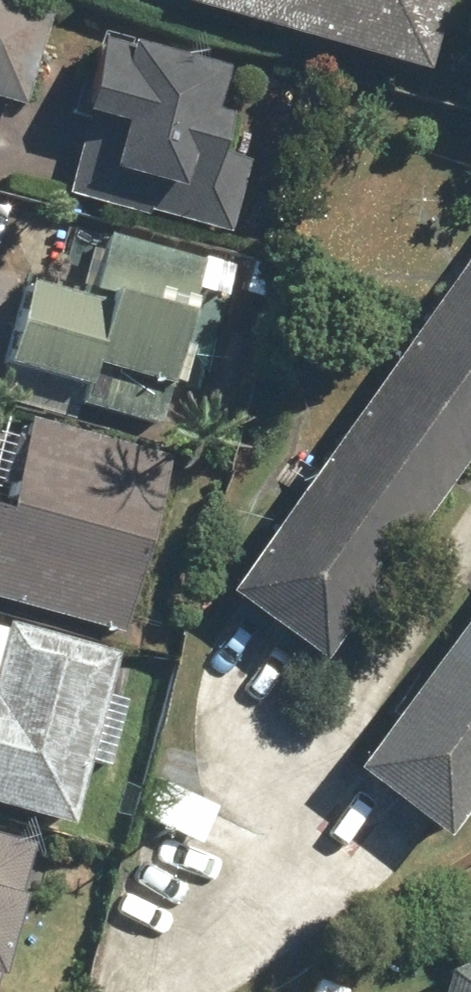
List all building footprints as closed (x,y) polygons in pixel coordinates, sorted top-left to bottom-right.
[(19,103),(48,6),(27,0),(0,0),(0,97),(19,103)] [(176,5),(419,71),(438,0),(177,0),(176,5)] [(105,175),(178,193),(191,141),(218,148),(234,89),(211,83),(217,59),(125,36),(123,46),(96,40),(77,115),(118,126),(105,175)] [(152,426),(198,263),(100,236),(85,289),(106,295),(103,308),(22,285),(0,364),(0,365),(76,386),(71,403),(152,426)] [(314,661),(470,440),(470,238),(219,593),(314,661)] [(116,636),(166,454),(26,416),(0,510),(0,604),(116,636)] [(439,838),(470,794),(470,603),(347,770),(439,838)] [(61,825),(111,654),(4,624),(0,637),(0,808),(61,825)] [(177,837),(249,871),(264,838),(193,804),(177,837)] [(27,843),(0,837),(0,952),(27,843)] [(464,964),(441,971),(435,991),(470,991),(470,966),(464,964)]
